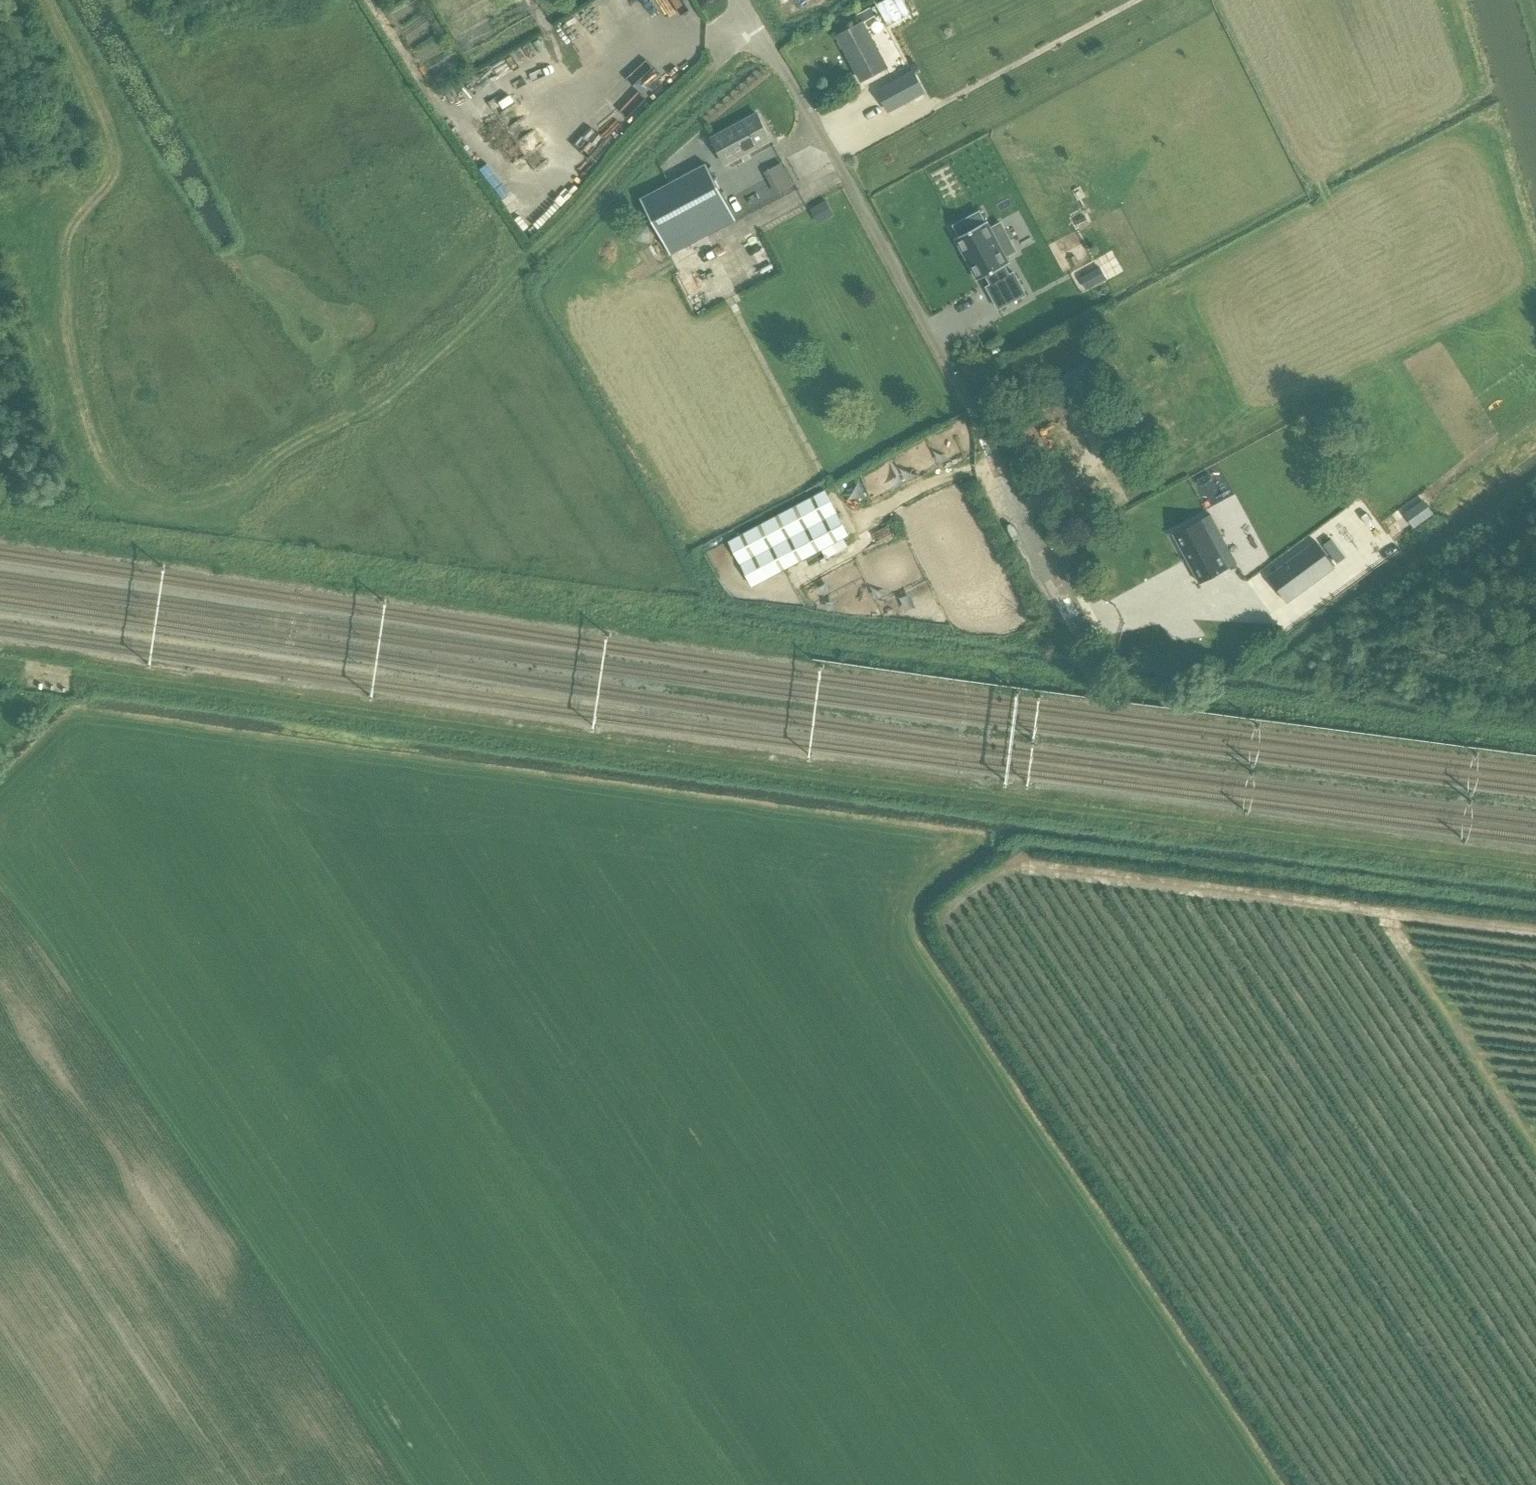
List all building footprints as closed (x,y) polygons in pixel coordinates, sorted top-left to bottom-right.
[(873,16),(867,5),(856,11),(862,21),(873,16)] [(838,36),(862,80),(886,67),(863,23),(838,36)] [(924,92),(913,71),(877,90),(889,111),(924,92)] [(712,138),(726,164),(771,140),(763,125),(757,113),(749,118),(748,118),(712,138)] [(724,189),(736,216),(798,188),(785,161),(724,189)] [(652,219),(670,254),(735,219),(706,164),(671,183),(641,199),(652,219)] [(1009,263),(1005,256),(1016,251),(1001,222),(990,228),(986,221),(985,222),(979,211),(954,225),(959,236),(956,238),(968,259),(978,280),(986,275),(991,284),(987,287),(998,308),(1025,294),(1014,272),(1009,274),(1005,266),(1009,263)] [(729,540),(753,587),(786,569),(849,535),(824,489),(729,540)] [(1213,503),(1220,519),(1244,509),(1237,493),(1213,503)] [(1203,518),(1175,533),(1200,583),(1228,568),(1203,518)] [(1331,537),(1323,544),(1338,561),(1346,554),(1331,537)] [(1315,543),(1267,578),(1286,604),(1334,569),(1315,543)]
